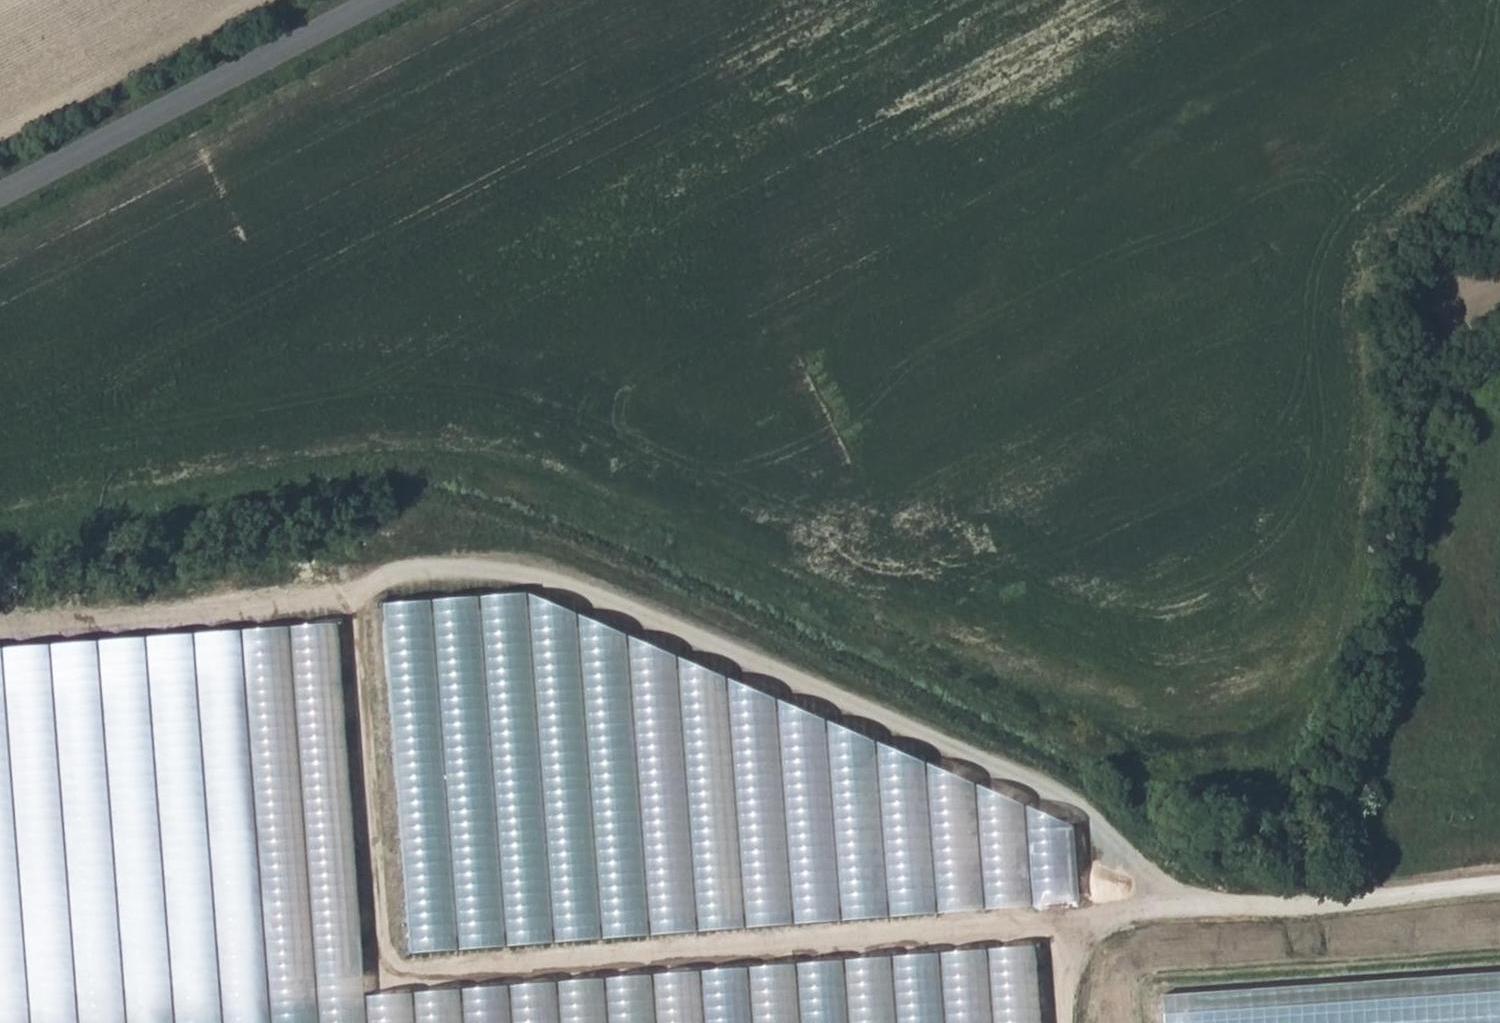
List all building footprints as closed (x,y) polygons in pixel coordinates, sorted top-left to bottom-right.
[(384,586),(405,953),(1050,917),(1043,807),(998,810),(997,791),(962,793),(960,767),(911,769),(912,789),(868,791),(864,721),(806,724),(808,755),(775,757),(770,678),(727,680),(725,655),(682,658),(681,636),(639,638),(637,613),(594,615),(593,591),(549,594),(548,577),(384,586)] [(1046,952),(368,990),(347,627),(0,647),(0,1022),(1050,1022),(1046,952)] [(1173,1022),(1499,1022),(1499,975),(1172,992),(1173,1022)]
